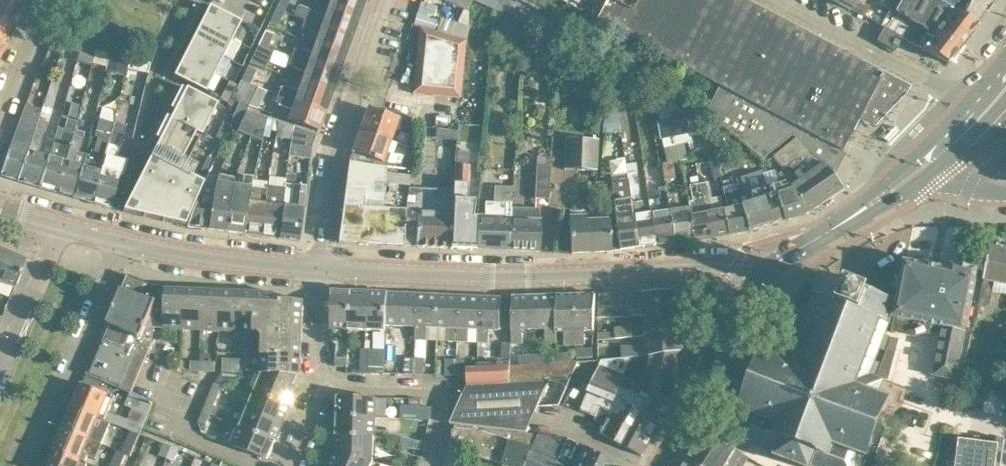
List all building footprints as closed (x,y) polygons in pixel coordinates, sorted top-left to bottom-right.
[(16,26),(24,9),(5,0),(0,0),(0,18),(16,26)] [(24,9),(29,0),(5,0),(24,9)] [(275,8),(285,11),(290,0),(279,0),(275,8)] [(364,0),(333,0),(330,6),(358,16),(364,0)] [(446,1),(466,11),(471,1),(469,0),(445,0),(446,1)] [(471,1),(494,10),(499,0),(469,0),(471,1)] [(841,150),(882,74),(743,0),(607,0),(596,21),(670,60),(718,85),(841,150)] [(851,10),(856,0),(832,0),(851,10)] [(858,0),(856,0),(851,10),(864,16),(869,6),(858,0)] [(881,3),(890,8),(959,48),(978,23),(936,0),(883,0),(881,3)] [(978,23),(996,0),(936,0),(978,23)] [(421,1),(416,13),(433,19),(437,7),(421,1)] [(210,5),(201,22),(232,38),(241,21),(210,5)] [(327,17),(309,10),(296,6),(293,15),(305,19),(351,35),(358,16),(330,6),(327,17)] [(285,11),(275,8),(268,22),(278,25),(285,11)] [(959,48),(890,8),(885,17),(891,21),(906,29),(901,38),(947,63),(959,48)] [(416,13),(413,24),(436,31),(440,21),(433,19),(416,13)] [(16,26),(0,18),(0,38),(8,42),(16,26)] [(345,54),(351,35),(305,19),(303,26),(321,33),(317,44),(345,54)] [(232,38),(201,22),(198,27),(196,31),(192,40),(223,56),(232,38)] [(68,31),(60,27),(49,49),(60,53),(63,47),(69,31),(68,31)] [(462,96),(465,41),(420,27),(413,93),(431,94),(446,95),(462,96)] [(894,50),(901,38),(884,28),(877,41),(894,50)] [(63,47),(77,53),(81,37),(69,31),(63,47)] [(273,34),(264,31),(258,44),(267,47),(273,34)] [(96,44),(95,43),(81,37),(77,53),(75,61),(90,64),(92,64),(92,62),(95,49),(96,44)] [(183,57),(215,73),(223,56),(192,40),(189,44),(187,49),(183,57)] [(295,49),(292,56),(338,72),(345,54),(317,44),(306,41),(303,51),(295,49)] [(274,49),(267,47),(258,44),(248,63),(264,68),(274,49)] [(536,47),(535,57),(545,57),(545,48),(536,47)] [(92,62),(107,66),(110,53),(95,49),(92,62)] [(107,66),(106,70),(125,75),(127,68),(129,58),(111,50),(110,53),(107,66)] [(129,58),(127,68),(148,73),(150,63),(130,54),(129,58)] [(338,72),(292,56),(289,64),(307,70),(303,82),(331,92),(338,72)] [(174,75),(205,91),(215,73),(183,57),(181,61),(178,66),(174,75)] [(246,68),(240,79),(256,85),(261,75),(246,68)] [(607,71),(602,134),(620,134),(612,74),(607,71)] [(258,86),(251,83),(240,79),(237,85),(231,97),(241,101),(249,104),(258,86)] [(232,94),(236,85),(232,82),(229,81),(224,90),(232,94)] [(279,93),(325,110),(331,92),(303,82),(300,92),(281,85),(279,93)] [(831,170),(841,150),(718,85),(703,114),(713,119),(763,159),(793,135),(796,138),(809,152),(825,163),(831,170)] [(187,163),(217,103),(186,87),(174,111),(171,115),(159,140),(156,144),(155,147),(157,148),(153,157),(151,156),(133,190),(123,211),(185,225),(186,225),(204,183),(192,177),(196,168),(187,163)] [(224,90),(220,99),(227,102),(232,94),(224,90)] [(294,108),(289,120),(317,130),(325,110),(279,93),(276,101),(294,108)] [(246,111),(249,104),(241,101),(233,121),(241,124),(246,111)] [(72,103),(68,117),(76,119),(79,105),(72,103)] [(42,109),(25,104),(11,143),(0,175),(18,180),(38,120),(42,109)] [(368,107),(360,130),(390,140),(394,128),(398,130),(402,119),(368,107)] [(85,154),(73,196),(92,202),(113,122),(114,122),(116,112),(103,108),(100,120),(95,137),(98,138),(93,157),(85,154)] [(238,132),(250,137),(257,116),(246,111),(241,124),(238,132)] [(262,142),(264,136),(268,121),(257,116),(250,137),(262,142)] [(271,130),(277,132),(279,121),(270,117),(268,121),(264,136),(270,138),(271,130)] [(38,120),(18,180),(39,186),(48,156),(39,153),(48,123),(38,120)] [(48,156),(39,186),(55,191),(73,130),(76,122),(67,120),(64,131),(56,128),(48,156)] [(686,120),(671,122),(674,139),(691,136),(686,120)] [(291,140),(293,126),(279,121),(277,132),(276,137),(291,140)] [(113,122),(92,202),(111,207),(120,174),(124,175),(128,158),(117,156),(126,125),(114,122),(113,122)] [(674,139),(671,122),(659,125),(662,141),(674,139)] [(312,146),(316,134),(293,126),(291,140),(312,146)] [(73,130),(55,191),(73,196),(85,154),(79,152),(84,134),(73,130)] [(385,153),(390,140),(360,130),(349,162),(363,165),(380,167),(385,167),(389,154),(385,153)] [(563,169),(596,171),(598,139),(566,138),(563,169)] [(785,183),(807,213),(840,190),(843,188),(831,170),(825,163),(809,152),(796,138),(773,157),(784,170),(778,175),(785,183)] [(312,146),(291,140),(288,155),(310,158),(312,146)] [(408,147),(399,171),(410,172),(413,149),(408,147)] [(403,246),(405,214),(382,212),(384,187),(408,190),(408,187),(409,179),(385,175),(386,170),(380,169),(380,167),(363,165),(349,162),(339,235),(338,242),(403,246)] [(476,249),(477,217),(473,217),(475,200),(466,199),(469,165),(455,164),(453,203),(450,248),(476,249)] [(672,165),(661,167),(663,183),(675,181),(672,165)] [(536,168),(534,200),(549,200),(550,169),(536,168)] [(655,244),(651,213),(644,214),(642,201),(640,202),(637,184),(636,172),(626,174),(627,179),(628,186),(629,185),(631,203),(638,247),(655,244)] [(779,176),(777,177),(783,184),(765,189),(760,173),(736,180),(738,186),(735,187),(744,218),(748,218),(751,231),(784,221),(807,213),(785,183),(779,176)] [(204,183),(186,225),(187,225),(187,226),(207,229),(214,187),(219,176),(209,175),(204,183)] [(234,178),(223,176),(219,176),(214,187),(207,229),(225,231),(230,190),(234,178)] [(230,190),(225,231),(243,233),(248,191),(252,178),(243,177),(242,184),(234,183),(235,178),(234,178),(230,190)] [(259,236),(277,238),(282,205),(280,204),(284,179),(268,177),(268,180),(264,203),(259,236)] [(259,236),(264,203),(268,180),(252,178),(248,191),(243,233),(259,236)] [(280,204),(282,205),(277,238),(299,241),(306,186),(286,184),(287,179),(284,179),(280,204)] [(610,182),(614,222),(619,250),(638,247),(631,203),(629,185),(628,186),(627,179),(610,182)] [(723,210),(721,200),(711,201),(710,196),(708,183),(698,184),(701,199),(704,199),(709,233),(710,232),(711,237),(728,234),(723,210)] [(693,202),(687,203),(688,208),(690,239),(690,241),(711,237),(710,232),(709,233),(704,199),(701,199),(698,184),(690,186),(693,202)] [(493,186),(493,202),(485,201),(485,211),(485,215),(477,214),(477,217),(476,249),(508,250),(510,216),(511,207),(512,187),(493,186)] [(659,199),(649,201),(651,213),(655,244),(673,242),(666,198),(665,186),(658,187),(659,199)] [(735,187),(723,189),(725,199),(721,200),(723,210),(728,234),(748,231),(751,231),(748,218),(744,218),(735,187)] [(676,197),(666,198),(673,242),(690,239),(688,208),(678,209),(676,197)] [(403,246),(450,248),(453,203),(417,201),(417,206),(406,206),(405,214),(403,246)] [(540,251),(541,220),(538,208),(511,207),(510,216),(508,250),(540,251)] [(569,217),(569,228),(570,252),(571,253),(611,251),(609,219),(586,220),(586,216),(569,217)] [(991,245),(979,303),(991,305),(994,291),(1005,294),(1005,248),(991,245)] [(0,249),(0,282),(15,287),(26,260),(0,249)] [(733,437),(764,448),(776,453),(775,457),(799,465),(874,465),(877,460),(868,457),(891,398),(879,393),(885,379),(875,376),(880,363),(876,361),(881,349),(885,350),(890,337),(886,335),(890,323),(894,324),(906,262),(902,261),(887,299),(874,294),(875,290),(846,279),(845,283),(829,277),(823,275),(821,274),(820,276),(818,282),(809,306),(804,304),(799,318),(803,320),(799,332),(794,331),(789,344),(780,340),(771,337),(770,336),(769,336),(764,350),(763,350),(758,361),(740,410),(743,410),(733,437)] [(894,324),(892,332),(916,337),(917,333),(932,335),(934,326),(943,327),(933,376),(956,380),(978,271),(953,266),(952,272),(941,269),(942,268),(930,266),(927,266),(906,262),(894,324)] [(152,344),(142,340),(157,305),(165,306),(165,290),(128,275),(87,375),(130,393),(131,394),(147,355),(152,344)] [(157,305),(142,340),(152,344),(155,328),(183,329),(185,290),(166,289),(165,290),(165,306),(157,305)] [(203,290),(185,290),(183,329),(201,330),(203,290)] [(219,331),(221,291),(203,290),(201,330),(219,331)] [(332,295),(330,329),(348,330),(350,291),(337,290),(332,295)] [(239,292),(221,291),(219,331),(237,332),(239,292)] [(369,292),(350,291),(348,330),(367,330),(369,292)] [(600,294),(599,317),(643,315),(643,318),(680,314),(679,296),(676,291),(675,291),(600,294)] [(256,332),(257,293),(239,292),(237,332),(256,332)] [(388,293),(369,292),(367,330),(387,331),(387,326),(388,293)] [(276,294),(257,293),(256,332),(263,333),(262,355),(301,356),(304,301),(279,300),(279,303),(275,303),(276,294)] [(388,293),(387,326),(417,327),(419,294),(388,293)] [(426,328),(438,328),(439,295),(425,294),(419,294),(417,327),(416,341),(426,341),(426,328)] [(576,342),(577,345),(586,345),(585,332),(594,332),(596,294),(576,295),(575,342),(576,342)] [(458,342),(460,296),(455,296),(439,295),(438,328),(449,329),(448,342),(458,342)] [(557,296),(556,331),(556,339),(556,343),(557,343),(557,333),(565,333),(566,346),(577,345),(576,342),(575,342),(576,295),(557,296)] [(480,297),(460,296),(458,342),(468,343),(468,328),(479,329),(480,297)] [(513,297),(512,342),(511,344),(523,344),(524,331),(531,331),(533,331),(533,330),(535,296),(513,297)] [(547,344),(556,343),(556,339),(556,331),(557,296),(537,296),(535,296),(533,330),(533,331),(535,331),(547,330),(547,344)] [(500,329),(501,298),(480,297),(479,329),(479,343),(490,343),(490,330),(500,330),(500,329)] [(643,326),(613,327),(614,338),(645,335),(682,332),(680,314),(643,318),(643,326)] [(645,346),(622,347),(622,358),(632,357),(650,356),(683,351),(682,332),(645,335),(645,346)] [(892,337),(878,375),(889,379),(900,339),(892,337)] [(502,342),(501,358),(510,358),(511,344),(512,342),(502,342)] [(593,358),(593,349),(577,349),(577,358),(593,358)] [(361,350),(361,362),(369,362),(369,350),(361,350)] [(369,350),(369,362),(369,374),(385,374),(386,350),(369,350)] [(623,377),(619,386),(638,393),(672,402),(683,351),(650,356),(644,384),(624,378),(623,377)] [(573,352),(557,353),(558,363),(574,362),(573,352)] [(551,353),(535,354),(535,365),(552,363),(551,353)] [(535,365),(535,354),(518,356),(519,366),(535,365)] [(261,373),(263,373),(297,375),(300,375),(301,356),(262,355),(261,373)] [(347,359),(335,358),(335,366),(347,367),(347,359)] [(405,374),(414,374),(415,358),(406,358),(405,374)] [(424,358),(415,358),(414,374),(423,375),(424,358)] [(593,377),(588,391),(613,402),(619,386),(623,377),(616,375),(622,358),(606,359),(602,360),(593,377)] [(223,359),(222,371),(231,372),(232,359),(223,359)] [(445,376),(454,376),(455,360),(446,359),(445,376)] [(464,360),(455,360),(454,376),(463,376),(464,360)] [(190,370),(203,370),(203,362),(191,361),(190,370)] [(216,362),(203,362),(203,370),(215,371),(216,363),(216,362)] [(369,362),(361,362),(361,374),(369,374),(369,362)] [(480,369),(467,369),(467,385),(508,383),(511,383),(510,362),(502,362),(480,363),(480,369)] [(263,373),(255,391),(290,406),(298,388),(293,385),(297,375),(263,373)] [(467,385),(450,424),(456,425),(526,433),(539,406),(558,404),(570,379),(511,383),(508,383),(467,385)] [(112,422),(132,430),(140,433),(143,427),(152,405),(153,403),(131,394),(130,393),(125,406),(133,409),(129,418),(110,410),(115,398),(82,384),(73,406),(112,422)] [(214,384),(209,397),(216,400),(222,387),(214,384)] [(582,405),(580,410),(596,416),(599,407),(612,413),(601,435),(642,456),(672,402),(638,393),(619,386),(613,402),(588,391),(582,405)] [(255,391),(248,409),(283,424),(290,406),(255,391)] [(211,413),(216,400),(209,397),(204,410),(211,413)] [(337,401),(336,415),(375,416),(376,398),(342,397),(337,401)] [(409,407),(421,407),(422,399),(410,399),(409,407)] [(237,405),(230,423),(240,427),(275,442),(283,424),(248,409),(237,405)] [(73,406),(64,428),(102,444),(112,422),(73,406)] [(206,426),(211,413),(204,410),(198,423),(206,426)] [(336,415),(336,434),(374,435),(375,416),(336,415)] [(450,448),(507,465),(621,465),(569,438),(526,433),(456,425),(450,448)] [(232,445),(252,453),(264,458),(270,456),(275,442),(240,427),(232,445)] [(64,428),(55,450),(80,461),(83,453),(96,459),(102,444),(64,428)] [(132,430),(122,453),(126,454),(131,456),(140,433),(132,430)] [(746,457),(705,432),(688,459),(699,465),(741,465),(746,457)] [(335,448),(335,452),(373,462),(374,454),(374,448),(374,435),(336,434),(335,448)] [(1000,439),(975,436),(974,441),(969,440),(960,439),(956,465),(996,465),(1000,439)] [(400,445),(411,448),(412,448),(414,440),(402,438),(400,445)] [(414,440),(412,448),(424,451),(426,443),(414,440)] [(159,455),(167,458),(172,446),(164,442),(159,455)] [(172,446),(167,458),(175,461),(180,449),(172,446)] [(55,450),(48,465),(86,465),(87,464),(80,461),(55,450)] [(126,454),(122,453),(118,451),(114,461),(113,460),(111,465),(121,465),(126,454)] [(328,465),(371,465),(373,462),(335,452),(328,465)]
